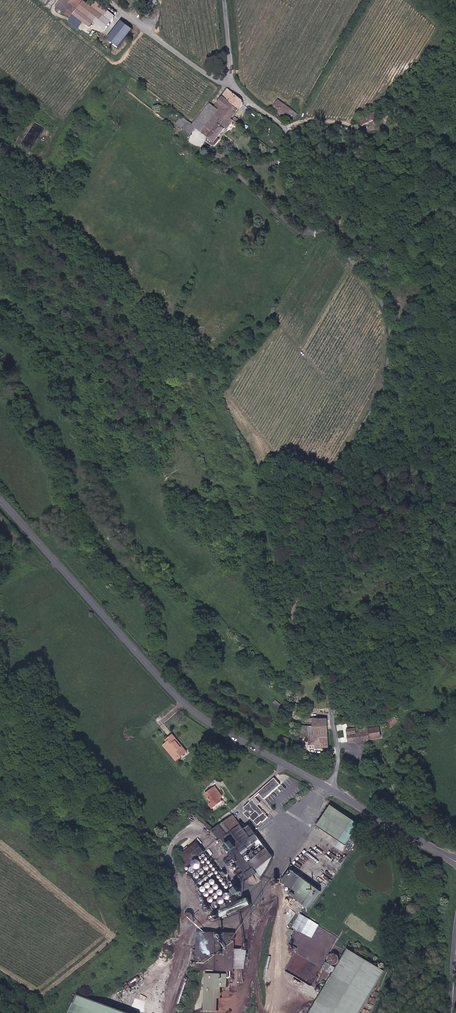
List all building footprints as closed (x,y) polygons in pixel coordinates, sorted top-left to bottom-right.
[(75,13),(92,27),(100,17),(102,19),(105,17),(106,17),(106,16),(111,11),(100,1),(95,7),(94,7),(87,0),(63,0),(56,8),(70,20),(75,13)] [(124,20),(110,38),(122,47),(136,28),(124,20)] [(196,131),(199,127),(210,135),(207,138),(215,144),(218,143),(222,138),(219,136),(227,125),(225,124),(231,117),(235,112),(239,108),(246,100),(236,92),(233,89),(227,96),(218,107),(214,104),(212,103),(200,118),(195,124),(191,120),(188,124),(185,127),(194,134),(196,131)] [(289,113),(295,119),(298,116),(281,99),(275,104),(287,116),(289,113)] [(317,718),(317,725),(318,734),(311,735),(310,725),(300,726),(300,730),(296,731),(297,737),(311,735),(312,744),(318,744),(318,747),(325,747),(332,747),(331,717),(317,718)] [(399,726),(394,717),(387,722),(392,730),(399,726)] [(352,749),(359,748),(358,741),(384,737),(383,725),(361,728),(358,728),(357,726),(349,727),(351,743),(352,749)] [(168,739),(170,741),(165,744),(177,760),(188,752),(187,750),(177,736),(175,733),(168,739)] [(225,804),(223,802),(226,800),(224,797),(219,790),(216,787),(208,792),(211,797),(215,803),(212,805),(216,810),(225,804)] [(265,822),(268,819),(270,817),(260,805),(262,803),(257,797),(253,801),(247,807),(249,810),(250,809),(255,815),(252,817),(259,825),(263,821),(264,820),(265,822)] [(356,819),(334,804),(320,825),(341,840),(356,819)] [(252,826),(249,828),(246,824),(244,827),(235,814),(223,824),(228,832),(221,837),(224,840),(222,841),(225,845),(229,842),(232,845),(229,847),(233,852),(252,876),(253,875),(259,871),(263,876),(271,866),(274,853),(268,846),(251,860),(248,857),(266,843),(258,833),(257,833),(252,826)] [(180,855),(186,863),(188,865),(208,851),(205,848),(199,840),(180,855)] [(331,867),(337,871),(340,867),(334,862),(331,867)] [(294,870),(286,883),(296,890),(294,895),(309,905),(320,887),(294,870)] [(322,880),(329,883),(333,875),(326,871),(322,880)] [(224,917),(224,918),(254,906),(253,905),(250,898),(220,910),(224,917)] [(299,913),(292,927),(313,937),(320,923),(299,913)] [(292,936),(289,944),(298,947),(301,940),(292,936),(294,930),(289,928),(287,934),(292,936)] [(239,930),(217,930),(199,930),(196,968),(215,969),(236,971),(237,968),(247,968),(249,949),(238,948),(239,930)] [(298,948),(285,970),(312,985),(314,981),(318,984),(327,968),(322,966),(322,967),(302,956),(303,953),(304,952),(298,948)] [(389,970),(351,948),(315,1012),(365,1012),(389,970)] [(335,974),(336,971),(326,966),(328,961),(326,961),(324,966),(329,969),(328,971),(335,974)] [(208,1009),(225,1010),(225,997),(228,997),(228,986),(233,986),(233,977),(222,977),(222,972),(209,972),(208,1009)] [(78,996),(71,1012),(122,1012),(78,996)]
